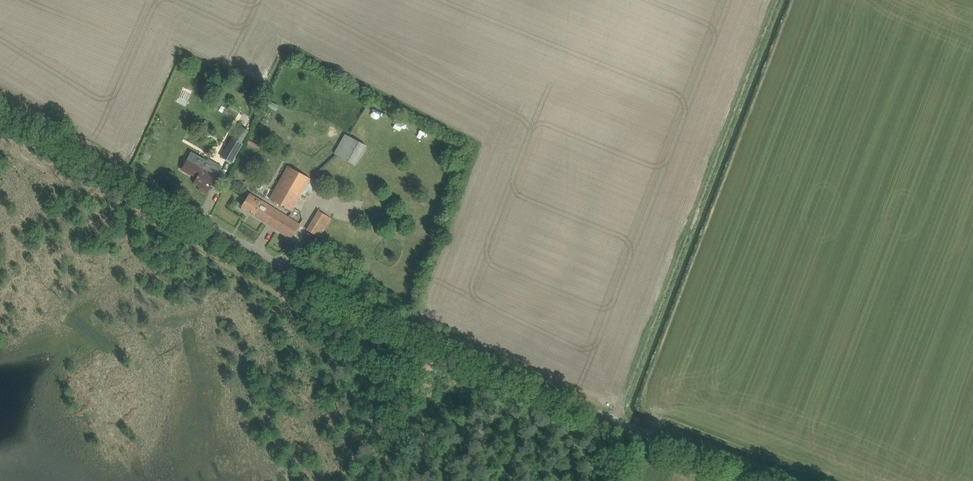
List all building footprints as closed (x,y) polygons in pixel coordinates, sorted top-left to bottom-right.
[(270,100),(267,106),(276,110),(279,104),(270,100)] [(204,122),(201,128),(206,131),(209,125),(207,124),(209,121),(205,119),(204,122)] [(221,156),(232,162),(251,131),(240,125),(221,156)] [(332,152),(357,165),(368,146),(343,132),(332,152)] [(206,160),(202,166),(196,163),(191,173),(197,177),(194,182),(201,187),(199,189),(206,194),(211,186),(212,187),(212,185),(216,176),(222,166),(213,161),(213,162),(208,159),(206,160)] [(270,198),(292,212),(311,178),(289,166),(270,198)] [(406,192),(410,182),(404,180),(400,189),(406,192)] [(289,218),(267,204),(250,193),(242,206),(254,214),(253,215),(291,239),(300,225),(289,218)] [(318,212),(307,229),(319,237),(330,220),(318,212)]
